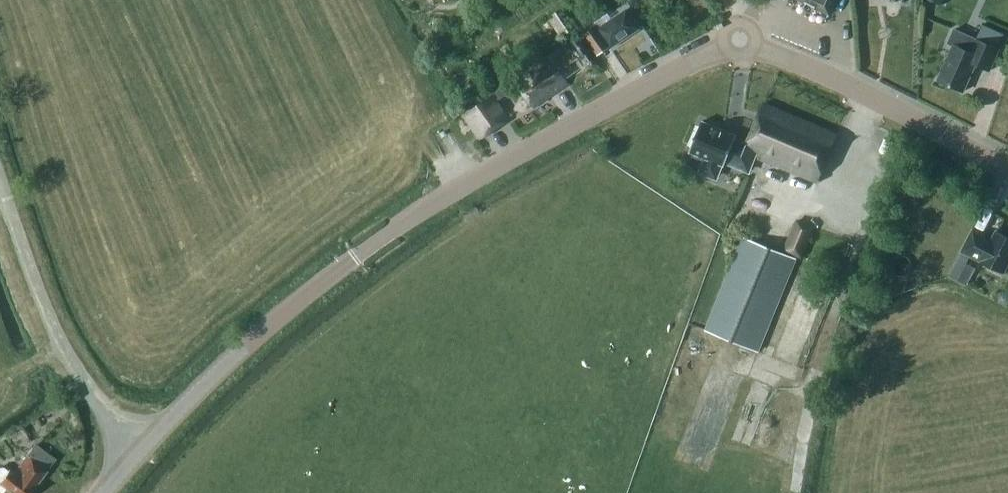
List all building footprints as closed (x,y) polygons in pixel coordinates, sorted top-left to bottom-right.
[(829,14),(835,0),(800,0),(829,14)] [(949,9),(953,0),(934,0),(933,3),(949,9)] [(559,9),(551,16),(563,34),(572,28),(559,9)] [(609,47),(638,28),(625,9),(597,28),(595,25),(582,34),(597,55),(609,46),(609,47)] [(948,42),(953,45),(938,79),(963,91),(975,64),(989,70),(999,48),(954,28),(948,42)] [(570,42),(580,57),(589,51),(578,36),(570,42)] [(550,59),(515,83),(532,107),(567,83),(564,78),(582,65),(567,43),(548,57),(550,59)] [(481,137),(508,119),(492,95),(465,114),(481,137)] [(699,169),(701,173),(712,180),(717,178),(721,167),(723,168),(724,165),(737,170),(738,166),(749,170),(754,158),(816,183),(836,134),(762,103),(746,143),(734,139),(736,135),(700,121),(688,151),(703,158),(699,169)] [(797,222),(784,253),(801,260),(813,229),(797,222)] [(980,263),(979,264),(1003,276),(1007,265),(1007,238),(1005,239),(995,233),(990,243),(984,240),(986,238),(972,231),(961,253),(980,263)] [(742,238),(704,331),(756,352),(794,260),(742,238)] [(947,276),(964,285),(973,268),(956,259),(947,276)] [(1003,290),(998,292),(996,297),(998,302),(1002,304),(1007,302),(1007,301),(1007,292),(1003,290)] [(8,492),(32,492),(34,491),(32,490),(54,462),(34,447),(13,474),(10,471),(8,473),(3,470),(0,470),(0,492),(4,492),(5,491),(8,492)]
